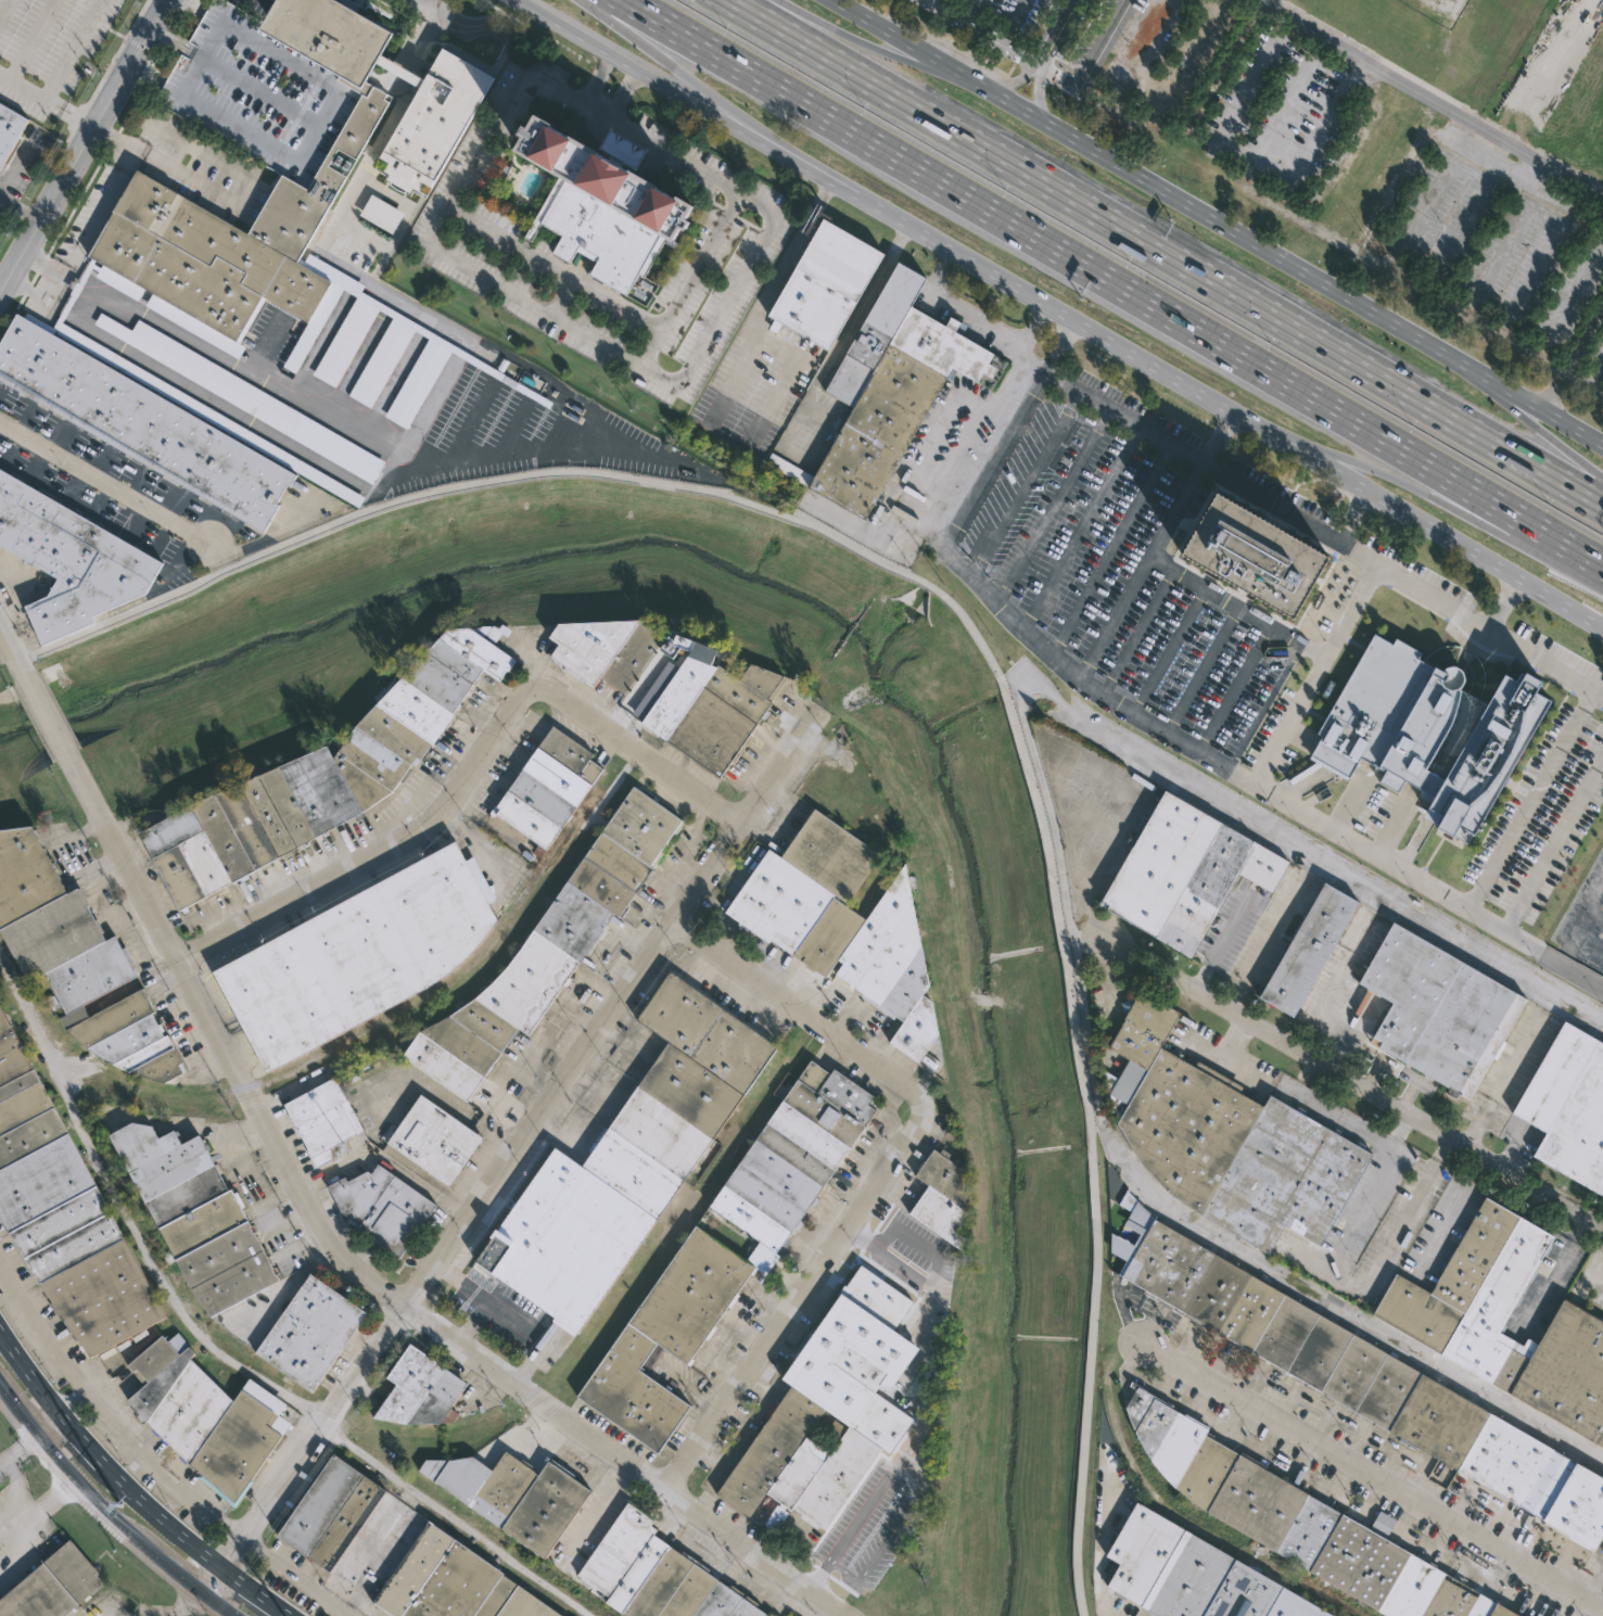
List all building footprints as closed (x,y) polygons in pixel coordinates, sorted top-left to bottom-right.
[(204,12),(211,0),(226,0),(273,28),(342,67),(335,78),(362,94),(308,189),(283,175),(154,101),(163,85),(204,12)] [(273,28),(290,0),(330,0),(392,36),(380,58),(378,61),(366,81),(342,67),(273,28)] [(471,113),(429,186),(422,181),(387,162),(377,155),(418,85),(420,81),(442,46),(493,76),(471,113)] [(381,66),(419,86),(424,78),(385,58),(381,66)] [(366,81),(389,94),(385,100),(391,102),(357,160),(340,150),(330,167),(345,176),(296,262),(332,282),(308,322),(265,297),(239,343),(246,347),(239,359),(147,306),(153,293),(145,289),(139,302),(97,277),(99,271),(93,268),(84,285),(78,282),(92,258),(89,256),(138,170),(249,234),(283,175),(308,189),(362,94),(335,78),(342,67),(366,81)] [(30,119),(0,171),(0,102),(30,119)] [(560,173),(531,156),(530,157),(517,150),(524,136),(520,133),(526,124),(530,126),(538,112),(597,145),(609,126),(645,148),(634,166),(688,198),(683,207),(690,212),(687,217),(691,219),(686,229),(684,228),(677,241),(560,173)] [(389,173),(383,169),(387,162),(422,181),(418,190),(411,187),(408,192),(385,178),(389,173)] [(677,241),(673,249),(663,243),(644,277),(638,273),(625,294),(589,273),(596,262),(575,250),(569,262),(551,252),(561,237),(539,224),(530,241),(523,237),(560,173),(677,241)] [(345,176),(347,177),(301,258),(305,262),(310,253),(366,285),(362,292),(497,370),(504,358),(511,361),(504,373),(552,402),(548,408),(453,352),(408,430),(385,417),(430,339),(416,331),(371,408),(348,395),(394,318),(380,309),(335,387),(313,374),(357,297),(344,290),(295,374),(283,367),(308,322),(332,282),(296,262),(345,176)] [(371,194),(404,213),(392,233),(359,214),(371,194)] [(883,253),(826,349),(783,323),(777,333),(768,328),(774,318),(766,314),(794,266),(793,266),(823,217),(883,253)] [(853,407),(825,391),(845,354),(845,353),(899,259),(928,277),(911,306),(853,407)] [(24,317),(26,313),(52,328),(72,295),(69,293),(76,281),(78,282),(84,285),(84,287),(77,298),(62,323),(366,498),(359,510),(296,473),(24,317)] [(911,306),(944,325),(949,317),(967,327),(962,335),(1007,360),(991,390),(952,368),(865,519),(807,485),(853,407),(911,306)] [(263,533),(0,381),(0,341),(16,313),(24,317),(296,473),(296,474),(296,475),(290,486),(288,485),(277,505),(279,506),(263,533)] [(100,314),(131,331),(138,320),(384,461),(372,484),(93,325),(100,314)] [(766,465),(805,483),(810,473),(770,455),(766,465)] [(59,576),(0,542),(0,465),(165,561),(147,593),(94,613),(97,621),(42,644),(26,605),(49,595),(59,576)] [(1331,558),(1294,621),(1180,555),(1217,492),(1331,558)] [(660,646),(626,694),(603,677),(597,686),(587,678),(585,682),(552,659),(555,656),(552,654),(561,642),(551,636),(562,622),(643,619),(667,636),(660,646)] [(507,625),(513,631),(508,637),(502,633),(496,642),(518,660),(514,663),(511,660),(510,661),(514,665),(511,669),(509,667),(501,679),(485,667),(481,674),(484,676),(481,680),(478,678),(470,689),(473,691),(470,696),(467,694),(461,702),(463,704),(460,710),(457,708),(453,713),(455,715),(435,743),(434,742),(417,767),(412,764),(410,767),(414,769),(405,782),(402,780),(394,791),(365,812),(329,830),(331,834),(326,837),(323,834),(280,856),(271,862),(273,865),(264,869),(262,866),(247,874),(250,878),(241,882),(239,878),(188,906),(191,911),(185,914),(182,908),(180,909),(143,838),(145,836),(142,830),(192,803),(330,743),(336,756),(358,724),(428,650),(424,646),(445,623),(450,627),(492,625),(493,626),(494,624),(499,628),(502,623),(507,625)] [(687,640),(698,645),(700,639),(722,648),(716,663),(714,664),(718,665),(721,663),(742,678),(754,661),(790,677),(768,710),(773,712),(767,720),(764,717),(722,777),(644,722),(690,654),(694,656),(696,649),(686,646),(677,658),(664,647),(677,631),(689,636),(687,640)] [(1440,669),(1441,667),(1446,664),(1451,664),(1455,665),(1459,669),(1462,673),(1462,677),(1461,682),(1456,687),(1455,687),(1459,689),(1454,704),(1450,721),(1423,767),(1442,778),(1503,673),(1513,678),(1518,670),(1540,682),(1535,691),(1551,700),(1467,843),(1421,816),(1432,797),(1403,779),(1396,791),(1377,780),(1384,771),(1359,756),(1348,776),(1309,754),(1321,734),(1316,731),(1373,634),(1391,645),(1395,638),(1421,653),(1417,659),(1432,667),(1433,664),(1440,669)] [(606,768),(542,857),(533,851),(539,842),(498,813),(501,809),(498,805),(556,725),(595,753),(591,758),(606,768)] [(685,824),(678,835),(675,832),(652,866),(654,868),(629,905),(632,906),(624,917),(616,913),(530,1034),(521,1028),(468,1100),(405,1055),(422,1031),(449,1016),(478,996),(493,984),(511,964),(636,785),(685,819),(683,823),(685,824)] [(1287,863),(1270,893),(1239,875),(1189,958),(1107,909),(1109,905),(1099,899),(1165,789),(1288,862),(1287,863)] [(850,830),(881,853),(847,903),(835,893),(834,895),(866,918),(905,862),(928,984),(921,994),(933,1002),(940,1055),(937,1059),(926,1052),(918,1063),(889,1042),(904,1021),(895,1015),(892,1018),(860,995),(862,992),(854,987),(851,990),(847,987),(850,983),(836,974),(843,963),(838,958),(825,977),(814,969),(812,971),(805,966),(806,964),(769,939),(767,942),(724,912),(768,848),(780,856),(789,842),(787,840),(793,830),(797,832),(803,823),(801,820),(813,804),(850,830)] [(68,892),(0,929),(0,829),(34,825),(34,826),(35,828),(37,827),(41,835),(39,836),(52,862),(54,861),(59,868),(56,869),(68,892)] [(458,840),(468,858),(474,855),(498,900),(492,903),(500,920),(491,934),(467,960),(442,980),(268,1072),(214,971),(458,840)] [(1357,905),(1292,1017),(1256,996),(1323,881),(1359,902),(1357,905)] [(68,892),(78,888),(106,941),(44,974),(27,982),(0,929),(68,892)] [(1526,1002),(1468,1099),(1458,1092),(1454,1098),(1443,1092),(1446,1087),(1377,1047),(1382,1041),(1373,1036),(1394,1002),(1358,981),(1394,920),(1527,998),(1526,1002)] [(109,940),(114,937),(120,949),(125,946),(133,962),(129,964),(136,977),(84,1005),(90,1017),(66,1029),(60,1017),(66,1014),(62,1006),(53,1010),(47,998),(55,994),(44,974),(106,941),(109,940)] [(777,1046),(578,1334),(575,1333),(573,1337),(550,1322),(554,1316),(473,1261),(505,1218),(499,1213),(524,1178),(530,1182),(555,1147),(581,1166),(590,1151),(586,1149),(603,1125),(607,1128),(666,1042),(635,1019),(669,971),(777,1046)] [(165,1082),(130,1072),(113,1065),(88,1048),(66,1029),(90,1017),(144,989),(156,1011),(153,1013),(165,1036),(169,1034),(183,1063),(180,1064),(185,1072),(165,1082)] [(1165,1045),(1196,1064),(1199,1059),(1247,1087),(1244,1092),(1269,1107),(1275,1096),(1377,1156),(1324,1247),(1289,1225),(1272,1255),(1207,1217),(1174,1194),(1145,1162),(1123,1124),(1127,1118),(1115,1111),(1116,1109),(1111,1093),(1110,1093),(1107,1070),(1121,1079),(1132,1059),(1111,1047),(1145,989),(1184,1011),(1165,1045)] [(7,1232),(0,1220),(0,1003),(126,1238),(168,1318),(91,1359),(39,1285),(10,1231),(7,1232)] [(1564,1020),(1602,1042),(1602,1191),(1601,1195),(1532,1156),(1544,1133),(1511,1114),(1564,1020)] [(814,1059),(834,1073),(837,1068),(878,1096),(873,1105),(880,1110),(825,1189),(835,1197),(831,1201),(822,1194),(819,1197),(822,1198),(816,1207),(813,1205),(803,1219),(806,1221),(800,1230),(798,1229),(779,1255),(711,1206),(814,1059)] [(333,1160),(319,1167),(285,1104),(336,1077),(365,1131),(328,1150),(333,1160)] [(485,1138),(451,1186),(389,1141),(422,1093),(485,1138)] [(154,1125),(160,1137),(175,1130),(182,1144),(200,1135),(230,1191),(233,1189),(236,1193),(238,1192),(246,1207),(243,1209),(253,1226),(252,1227),(255,1233),(256,1233),(275,1269),(273,1270),(281,1281),(211,1318),(192,1290),(110,1134),(132,1122),(154,1125)] [(940,1145),(949,1151),(945,1156),(964,1168),(969,1198),(963,1208),(967,1211),(954,1231),(966,1238),(959,1248),(906,1211),(913,1201),(911,1200),(924,1182),(912,1174),(931,1146),(937,1149),(940,1145)] [(379,1163),(440,1206),(402,1260),(391,1252),(389,1255),(356,1232),(358,1229),(347,1221),(349,1218),(343,1212),(328,1185),(346,1178),(343,1172),(355,1165),(361,1174),(369,1171),(372,1173),(379,1163)] [(1561,1298),(1602,1323),(1602,1449),(1371,1314),(1395,1273),(1428,1293),(1484,1196),(1554,1236),(1499,1332),(1530,1350),(1561,1298)] [(1552,1448),(1519,1504),(1125,1275),(1158,1219),(1552,1448)] [(626,1323),(695,1226),(753,1267),(754,1269),(751,1274),(750,1273),(727,1306),(726,1306),(711,1327),(712,1328),(690,1359),(691,1360),(687,1365),(656,1344),(626,1323)] [(864,1265),(893,1285),(896,1281),(918,1296),(914,1301),(916,1302),(896,1331),(913,1341),(911,1345),(919,1350),(904,1372),(896,1366),(891,1373),(896,1377),(888,1389),(894,1394),(890,1401),(917,1420),(892,1454),(883,1449),(827,1530),(822,1527),(819,1530),(801,1518),(803,1514),(796,1509),(793,1512),(788,1507),(786,1511),(778,1506),(780,1503),(768,1494),(751,1518),(718,1496),(794,1386),(785,1379),(802,1353),(799,1352),(814,1331),(816,1333),(843,1295),(841,1294),(848,1285),(849,1286),(864,1265)] [(311,1274),(368,1313),(314,1394),(256,1353),(280,1320),(272,1314),(289,1293),(295,1297),(311,1274)] [(656,1344),(636,1370),(688,1407),(656,1453),(575,1396),(626,1323),(656,1344)] [(178,1333),(195,1353),(191,1360),(234,1402),(251,1379),(288,1405),(280,1415),(293,1424),(254,1480),(255,1481),(236,1510),(198,1477),(201,1474),(169,1445),(166,1446),(160,1439),(162,1437),(161,1436),(158,1438),(151,1430),(153,1428),(145,1421),(141,1425),(132,1415),(137,1411),(127,1399),(143,1385),(127,1365),(164,1336),(168,1340),(178,1333)] [(372,1416),(395,1384),(386,1376),(410,1343),(468,1383),(450,1407),(458,1413),(453,1421),(441,1423),(406,1423),(372,1416)] [(1471,1590),(1515,1615),(1394,1615),(1197,1501),(1179,1486),(1156,1460),(1133,1416),(1129,1405),(1140,1388),(1132,1385),(1135,1380),(1148,1389),(1176,1404),(1176,1407),(1188,1414),(1188,1412),(1212,1426),(1211,1432),(1219,1436),(1217,1437),(1235,1448),(1237,1446),(1272,1466),(1271,1467),(1310,1489),(1309,1490),(1347,1513),(1408,1548),(1405,1553),(1418,1560),(1420,1558),(1425,1562),(1425,1561),(1433,1565),(1432,1567),(1459,1582),(1460,1580),(1473,1588),(1471,1590)] [(499,1528),(467,1504),(418,1469),(425,1459),(447,1459),(471,1455),(492,1469),(505,1451),(520,1461),(521,1459),(532,1466),(531,1468),(538,1474),(499,1528)] [(505,1576),(562,1615),(392,1615),(279,1536),(335,1454),(505,1576)] [(538,1474),(548,1461),(549,1462),(551,1460),(573,1475),(572,1477),(590,1491),(543,1560),(499,1528),(538,1474)] [(1573,1462),(1602,1478),(1602,1546),(1592,1540),(1590,1544),(1542,1518),(1573,1462)] [(1142,1501),(1342,1615),(1165,1615),(1159,1615),(1146,1608),(1147,1606),(1129,1596),(1128,1599),(1117,1593),(1118,1590),(1111,1586),(1124,1563),(1111,1555),(1142,1501)] [(603,1602),(587,1591),(591,1586),(576,1575),(626,1502),(652,1520),(649,1526),(656,1529),(652,1534),(603,1602)] [(776,1526),(786,1511),(776,1505),(767,1520),(776,1526)] [(1396,1519),(1379,1511),(1371,1527),(1387,1535),(1396,1519)] [(765,1614),(764,1615),(623,1615),(603,1602),(652,1534),(765,1614)] [(104,1583),(65,1615),(0,1615),(0,1603),(46,1565),(43,1563),(71,1540),(100,1575),(98,1577),(104,1583)]
